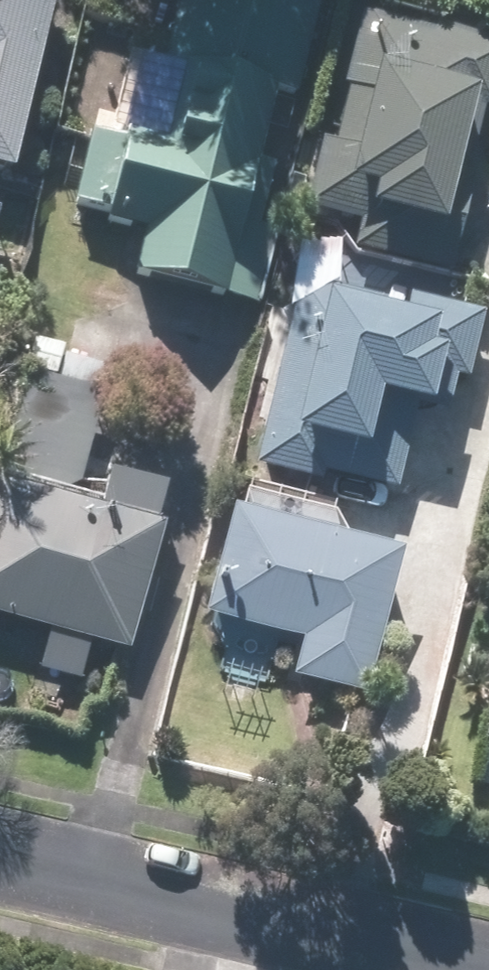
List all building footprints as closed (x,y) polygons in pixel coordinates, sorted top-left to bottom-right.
[(38,0),(0,0),(0,173),(38,0)] [(224,294),(265,93),(292,98),(312,2),(304,0),(174,0),(161,64),(190,70),(176,138),(91,120),(70,224),(132,237),(125,274),(224,294)] [(457,113),(483,119),(488,91),(488,36),(345,3),(299,206),(349,217),(341,254),(441,276),(450,237),(430,233),(457,113)] [(464,367),(476,304),(284,269),(248,472),(401,500),(426,360),(464,367)] [(8,405),(0,435),(0,472),(74,491),(90,426),(8,405)] [(76,689),(86,646),(123,654),(159,498),(95,483),(87,520),(0,499),(0,625),(43,635),(33,679),(76,689)] [(386,560),(213,524),(192,626),(292,647),(284,685),(357,700),(386,560)]
